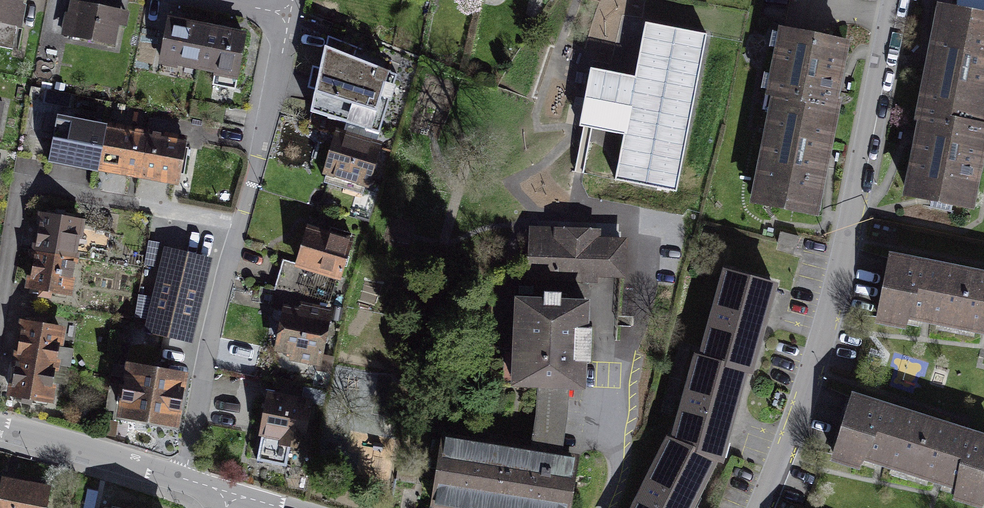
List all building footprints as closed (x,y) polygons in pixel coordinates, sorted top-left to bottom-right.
[(19,58),(27,0),(0,0),(0,55),(19,58)] [(652,57),(600,47),(589,104),(603,107),(639,114),(629,162),(695,175),(727,13),(663,0),(652,57)] [(933,5),(914,110),(983,123),(983,14),(933,5)] [(133,19),(73,7),(66,41),(126,53),(133,19)] [(157,67),(198,77),(208,34),(167,24),(157,67)] [(247,44),(208,34),(198,77),(236,87),(247,44)] [(757,132),(831,145),(848,55),(774,41),(757,132)] [(322,53),(308,118),(369,136),(387,80),(322,53)] [(898,198),(977,213),(983,178),(983,123),(914,110),(898,198)] [(186,149),(56,121),(46,169),(176,197),(186,149)] [(831,145),(757,132),(742,215),(816,228),(831,145)] [(377,152),(335,140),(324,180),(365,192),(377,152)] [(43,220),(35,257),(80,267),(88,229),(43,220)] [(353,242),(308,230),(298,273),(342,284),(353,242)] [(602,235),(531,232),(529,281),(625,286),(627,246),(602,245),(602,235)] [(218,263),(168,252),(149,337),(199,348),(218,263)] [(71,308),(80,267),(35,257),(26,298),(71,308)] [(867,331),(983,358),(983,281),(884,259),(867,331)] [(772,285),(727,272),(703,357),(744,371),(749,372),(772,285)] [(587,308),(506,306),(504,394),(585,396),(587,308)] [(284,312),(274,360),(323,370),(333,322),(284,312)] [(21,328),(15,365),(64,373),(70,337),(21,328)] [(698,356),(674,440),(713,458),(719,461),(744,371),(703,357),(698,356)] [(58,410),(64,373),(15,365),(8,402),(58,410)] [(186,382),(125,368),(112,424),(174,438),(186,382)] [(311,404),(269,397),(261,447),(303,453),(311,404)] [(904,488),(924,422),(883,410),(842,397),(822,464),(904,488)] [(904,488),(970,507),(982,507),(983,501),(983,440),(974,437),(924,422),(904,488)] [(635,507),(689,507),(713,458),(674,440),(670,439),(635,507)] [(579,464),(443,440),(431,507),(572,507),(579,464)] [(0,484),(0,507),(50,507),(53,495),(0,484)]
